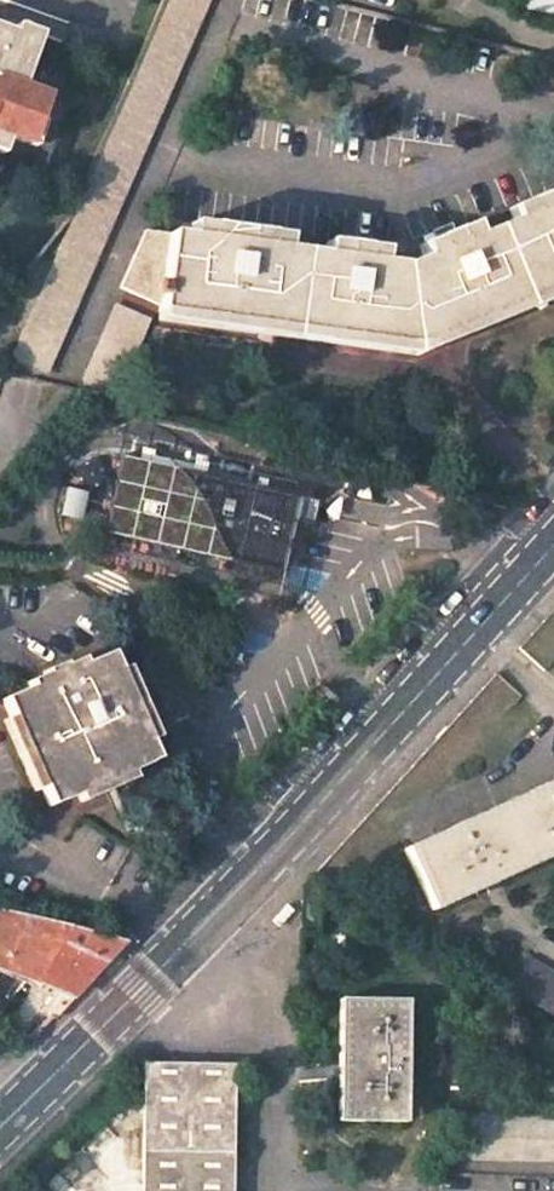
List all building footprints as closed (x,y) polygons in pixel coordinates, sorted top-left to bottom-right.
[(10,360),(43,374),(205,0),(167,0),(10,360)] [(5,131),(22,138),(30,114),(36,116),(44,90),(22,82),(39,28),(14,20),(12,26),(0,22),(0,147),(5,131)] [(170,233),(160,305),(159,311),(320,334),(408,346),(419,344),(553,289),(553,190),(510,208),(514,220),(477,235),(472,224),(419,245),(424,257),(404,265),(382,262),(384,250),(327,243),(325,254),(285,249),(287,237),(192,224),(190,236),(170,233)] [(170,233),(146,230),(120,287),(160,305),(170,233)] [(152,318),(119,304),(85,384),(117,398),(149,326),(152,318)] [(300,498),(122,457),(104,533),(282,575),(288,547),(292,533),(300,498)] [(521,649),(545,670),(553,661),(553,612),(521,649)] [(28,688),(2,699),(49,807),(156,760),(108,653),(82,664),(80,659),(63,666),(62,664),(42,672),(44,675),(26,683),(28,688)] [(403,850),(431,910),(553,854),(553,780),(403,850)] [(287,904),(271,921),(278,928),(294,911),(287,904)] [(0,912),(0,965),(42,982),(63,945),(72,928),(26,917),(26,918),(0,912)] [(124,941),(72,928),(63,945),(104,963),(124,941)] [(104,963),(63,945),(42,982),(74,995),(104,963)] [(508,986),(553,1014),(553,972),(526,956),(508,986)] [(407,999),(340,999),(338,1121),(406,1122),(407,999)] [(234,1062),(145,1060),(143,1127),(127,1127),(126,1190),(232,1190),(234,1062)] [(450,1112),(449,1158),(553,1160),(553,1113),(450,1112)]
